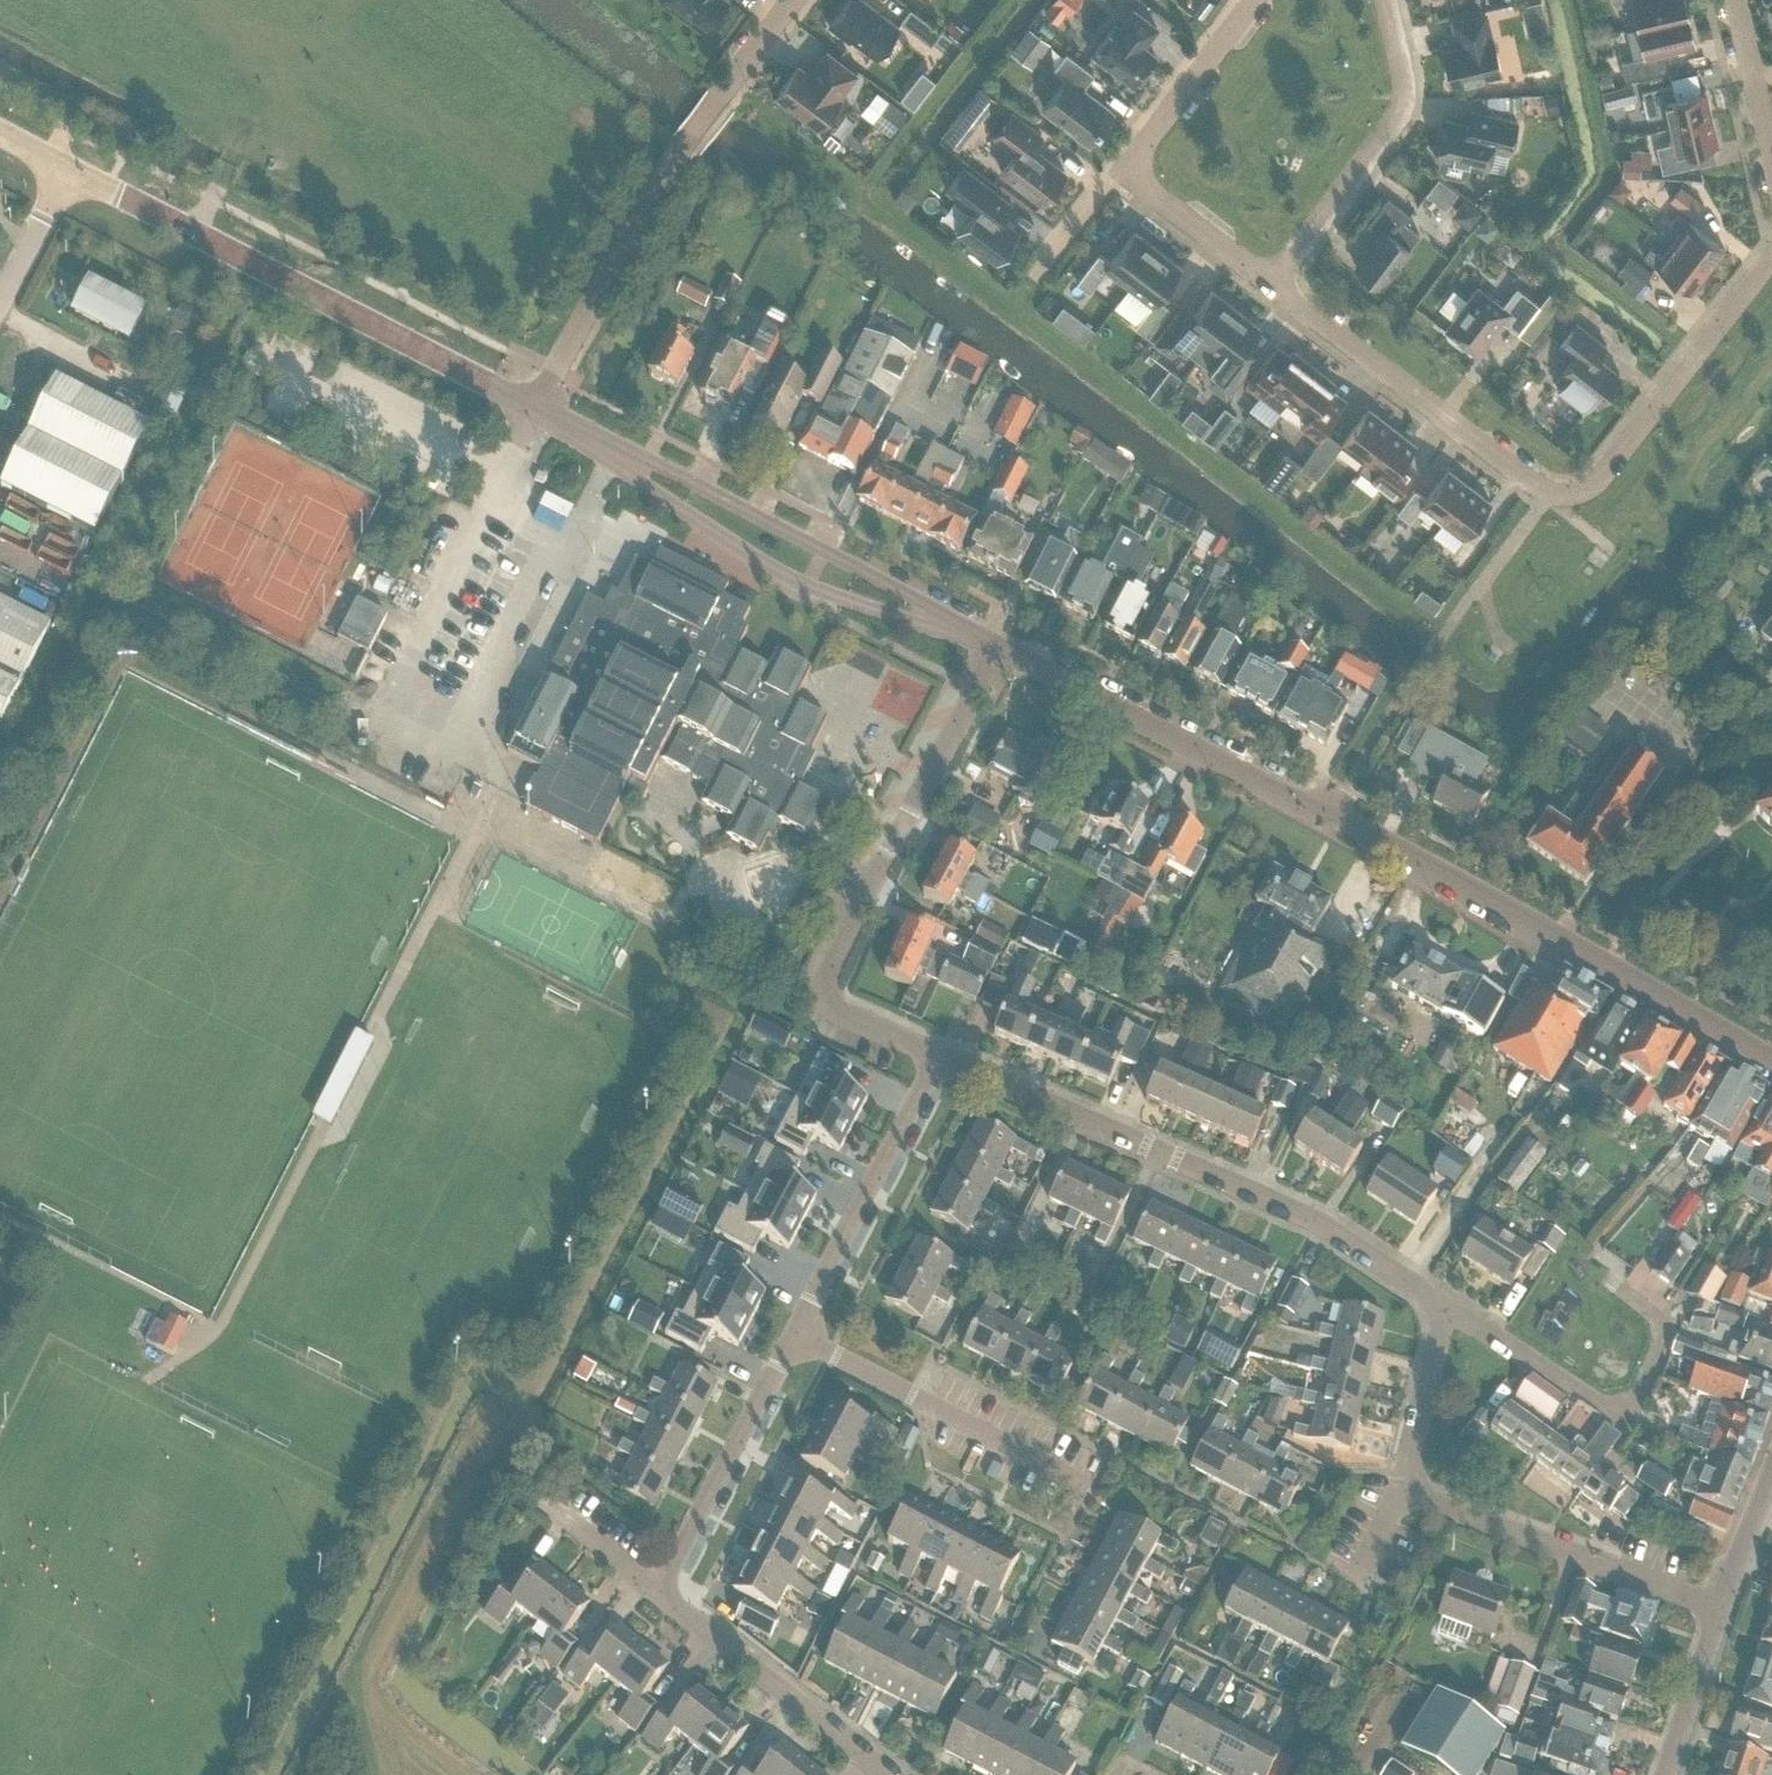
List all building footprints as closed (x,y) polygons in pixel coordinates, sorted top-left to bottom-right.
[(707,28),(729,0),(671,0),(707,28)] [(899,28),(863,0),(849,0),(829,27),(848,42),(851,39),(876,58),(899,28)] [(1044,13),(1058,23),(1066,12),(1069,14),(1080,0),(1054,0),(1044,13)] [(1637,28),(1688,16),(1684,0),(1632,0),(1638,26),(1636,27),(1637,28)] [(1541,1),(1521,6),(1524,17),(1544,12),(1541,1)] [(901,21),(932,44),(941,32),(911,9),(901,21)] [(1119,28),(1098,56),(1138,87),(1160,59),(1144,47),(1148,42),(1151,44),(1161,31),(1138,14),(1124,32),(1119,28)] [(1462,49),(1444,53),(1452,85),(1501,74),(1493,41),(1492,41),(1485,15),(1454,23),(1458,41),(1460,41),(1462,49)] [(1663,53),(1695,46),(1688,16),(1637,28),(1637,29),(1638,28),(1645,57),(1621,63),(1625,80),(1667,70),(1663,53)] [(956,24),(949,33),(961,42),(967,33),(956,24)] [(1029,28),(1011,52),(1032,68),(1050,44),(1029,28)] [(817,70),(811,77),(798,67),(777,95),(819,128),(841,99),(838,97),(855,75),(827,53),(815,69),(817,70)] [(1044,109),(1089,143),(1113,112),(1083,90),(1095,74),(1067,53),(1054,69),(1067,79),(1044,109)] [(1611,76),(1600,78),(1602,88),(1613,86),(1611,76)] [(912,84),(901,98),(914,108),(924,95),(912,84)] [(1665,114),(1668,128),(1712,118),(1706,91),(1676,98),(1672,84),(1642,92),(1648,118),(1665,114)] [(1602,92),(1605,108),(1631,103),(1628,87),(1602,92)] [(980,88),(942,136),(959,149),(996,101),(996,100),(985,92),(980,88)] [(1562,93),(1543,97),(1547,116),(1566,112),(1562,93)] [(889,101),(873,122),(890,136),(907,114),(889,101)] [(1517,122),(1469,110),(1465,126),(1447,122),(1438,156),(1442,157),(1439,167),(1443,174),(1460,178),(1467,174),(1469,164),(1505,172),(1517,122)] [(1015,154),(1001,172),(1043,203),(1066,173),(1032,148),(1042,135),(1013,113),(994,137),(1015,154)] [(1690,152),(1719,146),(1712,118),(1668,128),(1672,143),(1656,147),(1663,173),(1693,166),(1690,152)] [(1622,175),(1639,176),(1639,161),(1622,160),(1622,175)] [(997,263),(1020,233),(1001,218),(1012,204),(964,167),(946,190),(973,211),(956,232),(997,263)] [(1619,179),(1609,192),(1622,202),(1632,189),(1619,179)] [(1681,186),(1670,200),(1693,218),(1703,204),(1681,186)] [(1481,211),(1464,197),(1451,215),(1468,228),(1481,211)] [(1381,288),(1410,250),(1408,248),(1418,235),(1404,224),(1410,216),(1388,199),(1367,226),(1381,236),(1356,268),(1381,288)] [(1670,222),(1682,232),(1672,245),(1708,272),(1725,250),(1678,213),(1670,222)] [(1106,269),(1130,287),(1159,249),(1135,230),(1110,261),(1099,252),(1076,281),(1089,291),(1106,269)] [(1644,257),(1691,294),(1708,272),(1672,245),(1662,257),(1651,248),(1644,257)] [(1157,299),(1182,268),(1159,249),(1130,287),(1151,304),(1134,326),(1146,336),(1169,308),(1157,299)] [(1638,263),(1621,286),(1635,296),(1652,273),(1638,263)] [(714,299),(728,306),(739,284),(725,277),(714,299)] [(689,301),(704,309),(710,296),(700,291),(681,281),(676,294),(689,301)] [(129,339),(143,312),(89,285),(75,312),(129,339)] [(1453,291),(1438,310),(1453,321),(1445,331),(1477,355),(1503,322),(1505,319),(1520,331),(1539,305),(1517,288),(1502,307),(1478,288),(1467,302),(1453,291)] [(1538,300),(1552,310),(1559,299),(1546,289),(1538,300)] [(1184,302),(1153,342),(1171,356),(1179,345),(1185,350),(1198,360),(1207,347),(1236,309),(1213,291),(1197,311),(1184,302)] [(877,304),(841,374),(842,375),(823,411),(817,412),(800,447),(854,474),(914,359),(887,345),(892,335),(883,331),(893,312),(877,304)] [(1207,347),(1198,360),(1210,369),(1216,374),(1208,385),(1226,398),(1256,357),(1244,348),(1260,327),(1236,309),(1207,347)] [(765,319),(760,329),(768,333),(753,361),(726,347),(700,396),(703,398),(704,402),(712,406),(716,404),(722,407),(723,405),(730,409),(740,388),(755,395),(783,341),(782,341),(787,330),(765,319)] [(1081,320),(1071,334),(1084,344),(1094,330),(1081,320)] [(1574,358),(1561,374),(1567,379),(1557,391),(1586,414),(1595,402),(1598,404),(1620,376),(1598,358),(1607,347),(1576,323),(1559,346),(1574,358)] [(662,379),(677,387),(693,354),(678,346),(685,333),(672,326),(665,340),(648,372),(653,374),(651,376),(661,381),(662,379)] [(960,345),(946,372),(960,380),(974,353),(960,345)] [(1269,358),(1248,386),(1260,395),(1281,411),(1288,403),(1314,368),(1293,352),(1281,368),(1269,358)] [(823,353),(807,385),(779,371),(752,423),(755,424),(755,426),(764,430),(766,430),(781,437),(802,395),(820,405),(842,362),(823,353)] [(1288,403),(1281,411),(1303,426),(1316,437),(1337,410),(1323,400),(1335,385),(1314,368),(1288,403)] [(1170,369),(1162,379),(1174,387),(1181,377),(1170,369)] [(1,487),(95,535),(150,427),(56,379),(1,487)] [(1011,398),(998,424),(1022,436),(1035,410),(1011,398)] [(1226,408),(1203,437),(1216,446),(1238,417),(1226,408)] [(1342,444),(1365,462),(1392,428),(1368,410),(1342,444)] [(1208,423),(1195,413),(1184,427),(1196,437),(1208,423)] [(858,500),(908,526),(925,492),(883,470),(892,460),(895,461),(901,448),(900,448),(908,432),(896,426),(858,500)] [(1365,462),(1359,471),(1395,498),(1416,470),(1404,461),(1415,446),(1392,428),(1365,462)] [(1324,437),(1301,466),(1316,478),(1317,478),(1339,449),(1339,448),(1324,437)] [(1094,440),(1083,460),(1117,484),(1128,464),(1094,440)] [(958,551),(975,517),(937,498),(943,486),(950,489),(964,460),(946,452),(925,492),(908,526),(958,551)] [(1285,452),(1262,483),(1278,496),(1302,465),(1285,452)] [(981,514),(982,515),(987,517),(967,556),(1013,579),(1033,540),(994,520),(1005,499),(1010,502),(1026,470),(1008,461),(981,514)] [(1422,506),(1443,522),(1469,487),(1448,471),(1426,499),(1415,490),(1398,512),(1410,522),(1422,506)] [(1146,486),(1136,503),(1157,515),(1167,498),(1167,497),(1163,495),(1146,486)] [(1464,538),(1490,503),(1469,487),(1443,522),(1464,538)] [(1300,514),(1314,525),(1322,514),(1308,503),(1300,514)] [(29,530),(16,550),(43,568),(57,548),(29,530)] [(1026,586),(1055,600),(1086,539),(1069,530),(1058,552),(1047,546),(1026,586)] [(1353,532),(1345,544),(1357,552),(1365,541),(1353,532)] [(1216,538),(1207,554),(1216,560),(1226,544),(1216,538)] [(1468,541),(1450,563),(1464,574),(1481,551),(1468,541)] [(1112,581),(1118,585),(1134,555),(1121,548),(1106,576),(1083,564),(1062,604),(1092,620),(1112,581)] [(660,760),(693,777),(708,785),(700,802),(733,819),(725,835),(759,853),(768,836),(773,839),(781,822),(809,836),(818,820),(823,822),(832,804),(793,785),(827,718),(794,702),(811,668),(776,651),(768,668),(736,651),(747,628),(741,625),(749,609),(722,595),(728,584),(660,550),(652,567),(635,558),(610,608),(587,597),(545,679),(544,679),(508,752),(542,769),(523,805),(597,843),(626,785),(627,785),(629,780),(646,788),(660,760)] [(1153,601),(1133,590),(1150,557),(1137,550),(1134,555),(1118,585),(1124,587),(1104,626),(1132,641),(1153,601)] [(1221,558),(1212,575),(1220,579),(1229,563),(1221,558)] [(1249,567),(1242,577),(1256,586),(1262,575),(1249,567)] [(1204,633),(1194,628),(1214,591),(1203,585),(1164,658),(1185,669),(1204,633)] [(1159,655),(1178,619),(1176,618),(1181,607),(1187,595),(1170,586),(1158,608),(1138,644),(1159,655)] [(1233,637),(1232,636),(1248,606),(1230,596),(1214,626),(1218,628),(1194,674),(1219,688),(1240,648),(1230,643),(1233,637)] [(1434,598),(1427,608),(1435,614),(1442,604),(1434,598)] [(50,624),(0,599),(0,724),(50,624)] [(358,600),(338,639),(368,654),(387,616),(358,600)] [(1736,607),(1729,627),(1750,635),(1758,615),(1736,607)] [(1761,638),(1771,646),(1771,623),(1761,638)] [(1273,717),(1307,653),(1289,643),(1277,665),(1279,666),(1276,672),(1246,656),(1227,692),(1273,717)] [(1337,691),(1344,680),(1377,698),(1387,681),(1378,677),(1381,672),(1368,665),(1366,669),(1344,657),(1335,674),(1324,694),(1323,693),(1301,732),(1326,746),(1348,707),(1330,697),(1337,691)] [(1323,693),(1305,683),(1299,680),(1277,719),(1301,732),(1323,693)] [(1473,787),(1487,762),(1429,730),(1408,769),(1442,787),(1433,804),(1472,825),(1488,795),(1473,787)] [(1035,803),(1045,807),(1070,761),(1037,743),(1034,749),(1008,735),(989,771),(1015,785),(1012,790),(1021,795),(1018,800),(1032,808),(1035,803)] [(1528,847),(1584,886),(1660,776),(1630,756),(1627,760),(1616,753),(1581,803),(1577,800),(1567,814),(1572,817),(1564,828),(1548,818),(1528,847)] [(1677,809),(1696,821),(1715,793),(1698,781),(1687,798),(1685,796),(1677,809)] [(1129,840),(1148,806),(1119,790),(1111,805),(1099,799),(1089,818),(1117,833),(1110,848),(1121,854),(1129,840)] [(1755,810),(1771,828),(1771,795),(1755,810)] [(964,821),(990,834),(1002,810),(976,797),(964,821)] [(1144,873),(1134,867),(1121,891),(1142,902),(1165,861),(1194,876),(1205,856),(1195,850),(1203,834),(1176,819),(1161,847),(1158,846),(1144,873)] [(1029,845),(1051,856),(1063,834),(1040,822),(1029,845)] [(975,859),(949,845),(936,870),(982,895),(988,884),(975,877),(973,880),(965,876),(975,859)] [(1121,891),(1134,867),(1110,854),(1097,878),(1121,891)] [(976,905),(982,895),(936,870),(923,894),(948,908),(957,891),(965,895),(963,898),(976,905)] [(1303,930),(1313,935),(1330,903),(1274,872),(1256,904),(1266,909),(1254,930),(1262,934),(1231,988),(1289,1020),(1326,954),(1298,938),(1303,930)] [(1031,920),(1020,942),(1052,957),(1063,935),(1031,920)] [(973,937),(1000,950),(1008,936),(982,922),(973,937)] [(934,936),(908,924),(896,949),(944,971),(949,960),(935,954),(937,950),(929,947),(934,936)] [(962,961),(987,974),(999,951),(973,938),(962,961)] [(939,982),(944,971),(896,949),(884,974),(910,987),(919,969),(926,973),(925,976),(939,982)] [(1370,991),(1384,1000),(1392,987),(1482,1038),(1503,1001),(1412,950),(1399,973),(1385,965),(1370,991)] [(986,976),(949,959),(949,960),(944,971),(939,982),(938,983),(975,1000),(986,976)] [(1587,1015),(1597,1021),(1611,998),(1564,971),(1551,993),(1534,983),(1537,978),(1523,969),(1508,996),(1520,1003),(1493,1048),(1534,1074),(1550,1083),(1581,1029),(1579,1027),(1587,1015)] [(978,1002),(992,1009),(1003,983),(989,977),(978,1002)] [(1007,1005),(994,1033),(1024,1047),(1037,1018),(1022,1011),(1034,985),(1020,979),(1008,1005),(1007,1005)] [(909,988),(902,1000),(913,1005),(919,994),(909,988)] [(1573,1061),(1557,1085),(1569,1093),(1585,1069),(1586,1070),(1592,1061),(1613,1073),(1616,1069),(1645,1018),(1612,999),(1573,1061)] [(1064,1000),(1053,1025),(1037,1018),(1024,1047),(1051,1059),(1075,1005),(1064,1000)] [(1085,1009),(1075,1005),(1051,1059),(1074,1069),(1087,1040),(1074,1034),(1085,1009)] [(759,1012),(749,1031),(767,1040),(777,1021),(759,1012)] [(1636,1074),(1616,1103),(1616,1104),(1623,1109),(1636,1090),(1638,1087),(1644,1080),(1651,1085),(1663,1065),(1680,1039),(1646,1018),(1619,1063),(1636,1074)] [(1106,1049),(1087,1040),(1074,1069),(1108,1084),(1121,1055),(1120,1055),(1132,1028),(1118,1022),(1106,1049)] [(356,1024),(313,1110),(332,1119),(375,1034),(356,1024)] [(1680,1039),(1663,1065),(1682,1077),(1698,1049),(1680,1039)] [(1188,1042),(1176,1069),(1174,1074),(1160,1068),(1146,1100),(1172,1112),(1186,1080),(1201,1047),(1188,1042)] [(1441,1043),(1430,1062),(1446,1071),(1451,1062),(1457,1052),(1441,1043)] [(1198,1124),(1212,1091),(1195,1084),(1197,1079),(1199,1080),(1211,1052),(1201,1047),(1186,1080),(1172,1112),(1198,1124)] [(1682,1077),(1664,1106),(1691,1122),(1725,1064),(1698,1049),(1682,1077)] [(816,1105),(849,1123),(853,1125),(867,1098),(841,1085),(850,1068),(820,1052),(797,1096),(816,1105)] [(1299,1064),(1292,1079),(1308,1087),(1305,1094),(1319,1101),(1329,1079),(1315,1072),(1299,1064)] [(733,1065),(718,1094),(732,1101),(736,1103),(751,1074),(747,1072),(733,1065)] [(1228,1092),(1239,1097),(1241,1098),(1253,1071),(1239,1065),(1228,1092)] [(1689,1128),(1713,1142),(1750,1079),(1727,1065),(1689,1128)] [(1250,1147),(1265,1114),(1248,1107),(1250,1102),(1251,1102),(1263,1075),(1253,1071),(1241,1098),(1239,1097),(1237,1102),(1238,1103),(1224,1135),(1250,1147)] [(1731,1152),(1768,1090),(1750,1079),(1713,1142),(1731,1152)] [(1294,1087),(1279,1080),(1269,1103),(1284,1110),(1294,1087)] [(1473,1109),(1480,1096),(1457,1084),(1450,1097),(1473,1109)] [(1636,1090),(1623,1109),(1639,1119),(1654,1097),(1646,1092),(1638,1087),(1636,1090)] [(1224,1135),(1238,1103),(1237,1102),(1212,1091),(1198,1124),(1224,1135)] [(1762,1156),(1771,1140),(1771,1092),(1740,1145),(1754,1152),(1746,1167),(1753,1171),(1762,1156)] [(1346,1093),(1330,1118),(1341,1126),(1357,1101),(1346,1093)] [(852,1127),(853,1125),(849,1123),(816,1105),(797,1096),(774,1140),(804,1156),(813,1139),(839,1152),(852,1127)] [(1403,1110),(1382,1097),(1370,1117),(1391,1130),(1403,1110)] [(1338,1131),(1318,1161),(1343,1177),(1362,1147),(1346,1137),(1352,1129),(1354,1130),(1369,1107),(1358,1100),(1357,1101),(1341,1126),(1338,1131)] [(1616,1104),(1609,1114),(1616,1119),(1623,1109),(1616,1104)] [(1294,1145),(1318,1161),(1338,1131),(1313,1116),(1294,1145)] [(1030,1148),(979,1121),(963,1151),(999,1170),(1010,1150),(1025,1158),(1030,1148)] [(729,1126),(721,1141),(748,1155),(756,1140),(729,1126)] [(1529,1140),(1498,1181),(1516,1194),(1547,1154),(1529,1140)] [(1762,1156),(1753,1171),(1769,1180),(1771,1174),(1771,1140),(1762,1156)] [(1685,1163),(1696,1170),(1707,1150),(1697,1143),(1685,1163)] [(791,1182),(800,1164),(765,1146),(755,1165),(760,1168),(746,1193),(802,1222),(816,1195),(791,1182)] [(1030,1148),(1025,1158),(1035,1163),(1040,1153),(1030,1148)] [(1446,1149),(1433,1170),(1455,1185),(1469,1164),(1446,1149)] [(1014,1178),(999,1170),(963,1151),(947,1182),(983,1200),(994,1180),(1009,1188),(1014,1178)] [(1367,1193),(1415,1225),(1437,1190),(1389,1159),(1367,1193)] [(1064,1226),(1073,1230),(1081,1215),(1098,1178),(1067,1163),(1049,1200),(1071,1210),(1064,1226)] [(1771,1199),(1771,1175),(1762,1194),(1771,1199)] [(1130,1193),(1098,1178),(1081,1215),(1102,1225),(1095,1241),(1105,1245),(1130,1193)] [(998,1208),(983,1200),(947,1182),(931,1213),(967,1232),(978,1210),(993,1218),(998,1208)] [(788,1249),(802,1222),(746,1193),(737,1211),(728,1206),(714,1233),(753,1253),(762,1236),(788,1249)] [(1664,1226),(1676,1234),(1699,1202),(1688,1194),(1664,1226)] [(667,1195),(659,1209),(676,1218),(683,1204),(667,1195)] [(1158,1271),(1165,1256),(1183,1219),(1151,1204),(1134,1240),(1156,1251),(1148,1266),(1158,1271)] [(659,1209),(650,1227),(667,1236),(676,1218),(659,1209)] [(1189,1286),(1196,1270),(1214,1234),(1183,1219),(1165,1256),(1186,1266),(1179,1281),(1189,1286)] [(1519,1273),(1532,1281),(1548,1256),(1535,1247),(1532,1253),(1484,1222),(1462,1256),(1510,1287),(1519,1273)] [(1536,1243),(1554,1254),(1565,1238),(1547,1226),(1536,1243)] [(1227,1285),(1245,1249),(1214,1234),(1196,1270),(1217,1281),(1210,1296),(1220,1301),(1227,1285)] [(969,1266),(917,1239),(901,1270),(937,1288),(948,1267),(964,1275),(969,1266)] [(1649,1270),(1669,1285),(1689,1258),(1669,1243),(1649,1270)] [(751,1319),(765,1292),(740,1279),(749,1261),(719,1246),(695,1290),(751,1319)] [(1251,1316),(1276,1264),(1245,1249),(1227,1285),(1248,1296),(1241,1311),(1251,1316)] [(1757,1251),(1751,1265),(1759,1268),(1765,1254),(1757,1251)] [(1765,1254),(1759,1268),(1750,1293),(1771,1302),(1771,1256),(1765,1254)] [(1101,1270),(1085,1263),(1073,1288),(1089,1296),(1101,1270)] [(1703,1265),(1686,1294),(1699,1301),(1695,1314),(1707,1315),(1709,1308),(1712,1302),(1726,1279),(1703,1265)] [(937,1288),(901,1270),(885,1300),(921,1319),(932,1298),(948,1306),(953,1296),(937,1288)] [(1731,1273),(1718,1299),(1739,1309),(1752,1283),(1731,1273)] [(1276,1306),(1292,1314),(1306,1287),(1290,1278),(1276,1306)] [(737,1346),(751,1319),(695,1290),(682,1315),(676,1312),(665,1334),(701,1352),(711,1333),(737,1346)] [(990,1296),(963,1347),(994,1363),(1013,1327),(992,1316),(1000,1301),(990,1296)] [(1709,1308),(1707,1315),(1715,1317),(1719,1305),(1712,1302),(1709,1308)] [(1721,1305),(1716,1320),(1742,1330),(1747,1315),(1721,1305)] [(1321,1326),(1318,1336),(1335,1341),(1335,1339),(1374,1349),(1383,1316),(1344,1306),(1337,1330),(1321,1326)] [(171,1307),(166,1317),(156,1312),(145,1334),(174,1348),(190,1316),(171,1307)] [(636,1307),(627,1323),(652,1337),(661,1321),(636,1307)] [(1030,1317),(1021,1312),(1013,1327),(994,1363),(1024,1379),(1043,1343),(1022,1332),(1030,1317)] [(1695,1314),(1690,1327),(1711,1330),(1715,1317),(1707,1315),(1702,1315),(1695,1314)] [(1194,1325),(1175,1316),(1163,1339),(1182,1349),(1194,1325)] [(1061,1333),(1051,1328),(1043,1343),(1024,1379),(1055,1396),(1074,1360),(1053,1348),(1061,1333)] [(1726,1354),(1739,1358),(1771,1371),(1771,1336),(1750,1328),(1743,1346),(1730,1342),(1726,1354)] [(1139,1347),(1113,1332),(1108,1341),(1134,1356),(1139,1347)] [(1671,1353),(1698,1363),(1688,1389),(1768,1418),(1771,1405),(1771,1380),(1746,1370),(1735,1367),(1739,1358),(1726,1354),(1704,1346),(1704,1347),(1677,1337),(1671,1353)] [(1374,1349),(1335,1339),(1335,1341),(1329,1363),(1312,1359),(1310,1370),(1326,1374),(1327,1373),(1366,1383),(1374,1349)] [(1107,1423),(1126,1387),(1133,1374),(1125,1370),(1118,1383),(1105,1376),(1113,1361),(1104,1356),(1076,1407),(1107,1423)] [(1174,1376),(1188,1383),(1197,1365),(1184,1359),(1174,1376)] [(654,1380),(649,1389),(664,1397),(665,1397),(701,1416),(717,1385),(681,1366),(669,1388),(654,1380)] [(1144,1377),(1134,1372),(1133,1374),(1126,1387),(1107,1423),(1138,1439),(1157,1404),(1156,1403),(1136,1392),(1144,1377)] [(1327,1373),(1326,1374),(1321,1396),(1304,1392),(1301,1403),(1318,1407),(1357,1417),(1366,1383),(1327,1373)] [(1513,1396),(1543,1417),(1558,1395),(1528,1375),(1513,1396)] [(1211,1401),(1225,1408),(1236,1386),(1222,1379),(1211,1401)] [(1174,1393),(1164,1388),(1156,1403),(1157,1404),(1138,1439),(1169,1456),(1188,1420),(1166,1408),(1174,1393)] [(665,1397),(664,1397),(653,1418),(638,1410),(633,1420),(648,1428),(649,1428),(685,1446),(701,1416),(665,1397)] [(1285,1404),(1271,1399),(1262,1421),(1277,1426),(1285,1404)] [(872,1425),(831,1404),(816,1431),(858,1453),(861,1448),(870,1431),(891,1443),(897,1432),(874,1420),(872,1425)] [(1491,1428),(1535,1461),(1553,1437),(1508,1404),(1491,1428)] [(1681,1428),(1675,1442),(1703,1453),(1704,1452),(1708,1454),(1708,1452),(1750,1469),(1767,1419),(1725,1404),(1711,1440),(1699,1435),(1681,1428)] [(1357,1417),(1318,1407),(1312,1430),(1295,1426),(1293,1437),(1349,1450),(1357,1417)] [(1240,1448),(1219,1437),(1227,1421),(1217,1416),(1190,1467),(1221,1484),(1240,1448)] [(905,1426),(895,1446),(910,1453),(919,1433),(905,1426)] [(1597,1469),(1620,1438),(1604,1427),(1589,1448),(1576,1438),(1568,1448),(1553,1437),(1535,1461),(1579,1492),(1597,1468),(1597,1469)] [(622,1441),(617,1450),(632,1458),(669,1477),(685,1446),(649,1428),(648,1428),(638,1449),(622,1441)] [(861,1448),(858,1453),(816,1431),(802,1459),(844,1481),(855,1459),(877,1470),(882,1459),(861,1448)] [(1240,1448),(1221,1484),(1252,1500),(1271,1464),(1270,1464),(1250,1453),(1258,1438),(1248,1432),(1240,1448)] [(1288,1454),(1278,1448),(1270,1464),(1271,1464),(1252,1500),(1283,1516),(1302,1480),(1280,1469),(1288,1454)] [(1693,1464),(1682,1493),(1695,1498),(1733,1512),(1750,1471),(1708,1454),(1704,1452),(1703,1453),(1698,1466),(1693,1464)] [(653,1508),(669,1477),(632,1458),(622,1479),(606,1471),(601,1481),(653,1508)] [(1639,1472),(1623,1461),(1614,1473),(1631,1484),(1632,1481),(1639,1472)] [(1644,1465),(1639,1472),(1632,1481),(1633,1482),(1663,1500),(1673,1484),(1644,1465)] [(1597,1469),(1597,1468),(1579,1492),(1609,1514),(1612,1510),(1623,1518),(1638,1498),(1597,1469)] [(831,1501),(791,1480),(776,1507),(818,1530),(821,1524),(829,1508),(851,1519),(856,1508),(834,1497),(831,1501)] [(1695,1498),(1687,1516),(1725,1532),(1733,1512),(1695,1498)] [(920,1558),(915,1556),(937,1513),(909,1499),(887,1541),(910,1553),(899,1574),(909,1580),(920,1558)] [(821,1524),(818,1530),(776,1507),(762,1534),(804,1557),(807,1551),(815,1535),(837,1546),(842,1535),(821,1524)] [(937,1513),(915,1556),(920,1558),(936,1567),(925,1588),(936,1594),(947,1572),(942,1570),(964,1527),(937,1513)] [(1159,1537),(1119,1516),(1105,1541),(1146,1564),(1148,1561),(1156,1546),(1173,1555),(1179,1545),(1160,1535),(1159,1537)] [(1198,1539),(1213,1547),(1224,1527),(1209,1518),(1198,1539)] [(969,1584),(991,1541),(964,1527),(942,1570),(947,1572),(964,1581),(953,1602),(963,1608),(974,1586),(969,1584)] [(807,1551),(804,1557),(762,1534),(748,1561),(790,1584),(793,1578),(801,1562),(823,1573),(828,1562),(807,1551)] [(997,1597),(1019,1556),(991,1541),(969,1584),(974,1586),(991,1595),(980,1616),(990,1622),(1002,1599),(997,1597)] [(1165,1570),(1148,1561),(1146,1564),(1105,1541),(1091,1567),(1133,1589),(1134,1586),(1142,1571),(1160,1581),(1165,1570)] [(840,1553),(834,1565),(848,1572),(854,1561),(840,1553)] [(872,1554),(865,1567),(877,1574),(884,1560),(872,1554)] [(793,1578),(790,1584),(748,1561),(733,1589),(776,1611),(787,1589),(809,1600),(814,1589),(793,1578)] [(1222,1562),(1215,1575),(1231,1585),(1239,1572),(1222,1562)] [(501,1626),(515,1607),(535,1622),(564,1585),(540,1565),(516,1596),(504,1587),(484,1612),(501,1626)] [(1134,1586),(1133,1589),(1091,1567),(1078,1592),(1119,1614),(1121,1611),(1129,1597),(1146,1606),(1152,1595),(1134,1586)] [(1220,1651),(1216,1658),(1232,1667),(1244,1645),(1253,1627),(1250,1626),(1272,1584),(1246,1570),(1224,1612),(1242,1622),(1233,1639),(1225,1654),(1220,1651)] [(1477,1573),(1475,1577),(1473,1581),(1455,1575),(1439,1617),(1441,1618),(1436,1631),(1466,1642),(1470,1629),(1493,1637),(1508,1594),(1489,1587),(1491,1584),(1491,1581),(1490,1577),(1486,1574),(1482,1572),(1477,1573)] [(1186,1581),(1180,1592),(1192,1599),(1198,1588),(1186,1581)] [(827,1583),(822,1593),(834,1600),(840,1590),(827,1583)] [(1272,1584),(1250,1626),(1253,1627),(1268,1635),(1259,1652),(1269,1658),(1278,1640),(1275,1639),(1298,1597),(1272,1584)] [(1587,1608),(1606,1614),(1600,1631),(1643,1646),(1657,1606),(1618,1593),(1615,1602),(1592,1595),(1593,1590),(1575,1584),(1562,1622),(1580,1628),(1587,1608)] [(565,1635),(589,1604),(564,1585),(535,1622),(554,1637),(539,1656),(556,1669),(576,1643),(565,1635)] [(1132,1631),(1138,1621),(1121,1611),(1119,1614),(1078,1592),(1064,1617),(1106,1639),(1107,1637),(1115,1622),(1132,1631)] [(816,1594),(807,1612),(821,1620),(830,1602),(816,1594)] [(888,1595),(881,1608),(891,1613),(898,1600),(888,1595)] [(846,1621),(825,1661),(852,1676),(874,1634),(869,1631),(853,1622),(864,1601),(853,1596),(842,1618),(846,1621)] [(1298,1597),(1275,1639),(1278,1640),(1293,1648),(1284,1666),(1295,1671),(1304,1654),(1301,1652),(1323,1611),(1298,1597)] [(744,1603),(735,1622),(769,1640),(779,1621),(744,1603)] [(879,1690),(901,1648),(896,1645),(880,1637),(891,1616),(880,1610),(869,1631),(874,1634),(852,1676),(879,1690)] [(1323,1611),(1301,1652),(1304,1654),(1319,1662),(1309,1679),(1320,1685),(1328,1689),(1337,1670),(1330,1666),(1328,1665),(1349,1624),(1323,1611)] [(1771,1647),(1771,1614),(1761,1644),(1771,1647)] [(1107,1637),(1106,1639),(1064,1617),(1050,1643),(1063,1650),(1056,1663),(1076,1674),(1083,1661),(1092,1666),(1102,1647),(1119,1657),(1125,1646),(1107,1637)] [(1168,1619),(1161,1633),(1171,1639),(1178,1625),(1168,1619)] [(965,1632),(941,1620),(935,1633),(958,1645),(965,1632)] [(1138,1621),(1132,1631),(1140,1635),(1146,1625),(1138,1621)] [(896,1645),(901,1648),(879,1690),(906,1704),(929,1662),(923,1659),(907,1651),(918,1630),(907,1624),(896,1645)] [(1568,1639),(1584,1645),(1588,1633),(1572,1627),(1568,1639)] [(594,1669),(614,1685),(643,1647),(618,1628),(594,1658),(583,1649),(563,1675),(580,1688),(594,1669)] [(945,1644),(934,1638),(923,1659),(929,1662),(906,1704),(934,1718),(956,1677),(934,1665),(945,1644)] [(1589,1674),(1629,1688),(1640,1655),(1600,1641),(1589,1674)] [(975,1669),(989,1676),(1000,1653),(986,1646),(975,1669)] [(668,1667),(643,1647),(614,1685),(633,1700),(618,1719),(634,1732),(655,1706),(644,1697),(668,1667)] [(1771,1708),(1771,1652),(1760,1648),(1743,1699),(1771,1708)] [(1544,1659),(1533,1691),(1541,1694),(1544,1695),(1617,1720),(1627,1693),(1588,1679),(1588,1680),(1578,1677),(1564,1684),(1550,1679),(1555,1663),(1544,1659)] [(1045,1675),(1019,1661),(1010,1678),(1036,1692),(1045,1675)] [(1252,1662),(1246,1674),(1257,1681),(1264,1668),(1253,1663),(1252,1662)] [(1493,1709),(1516,1718),(1533,1672),(1509,1664),(1493,1709)] [(1169,1668),(1151,1701),(1164,1708),(1182,1675),(1169,1668)] [(1203,1715),(1181,1757),(1206,1770),(1228,1729),(1225,1727),(1210,1719),(1220,1702),(1233,1677),(1222,1671),(1209,1696),(1200,1714),(1203,1715)] [(1136,1672),(1128,1686),(1140,1693),(1148,1679),(1136,1672)] [(1176,1703),(1155,1743),(1181,1757),(1203,1715),(1200,1714),(1185,1706),(1194,1689),(1184,1683),(1174,1701),(1176,1703)] [(569,1697),(553,1684),(538,1703),(554,1716),(569,1697)] [(965,1710),(944,1751),(971,1765),(993,1723),(988,1720),(972,1712),(983,1691),(972,1685),(961,1707),(965,1710)] [(673,1732),(692,1747),(722,1710),(698,1690),(673,1721),(662,1712),(642,1738),(658,1751),(673,1732)] [(1533,1691),(1528,1705),(1540,1709),(1544,1695),(1541,1694),(1533,1691)] [(1446,1774),(1477,1774),(1502,1735),(1436,1694),(1402,1748),(1446,1774)] [(1020,1737),(1015,1734),(1024,1718),(1008,1709),(1010,1705),(999,1699),(988,1720),(993,1723),(971,1765),(990,1774),(1001,1774),(1020,1737)] [(1335,1704),(1328,1718),(1345,1726),(1352,1713),(1335,1704)] [(1576,1714),(1577,1710),(1562,1705),(1554,1730),(1554,1731),(1559,1733),(1608,1749),(1615,1728),(1576,1714)] [(722,1710),(692,1747),(712,1762),(702,1774),(728,1774),(734,1769),(722,1760),(747,1729),(722,1710)] [(1739,1710),(1730,1738),(1771,1752),(1771,1721),(1739,1710)] [(1206,1770),(1215,1774),(1236,1774),(1248,1752),(1253,1742),(1251,1741),(1236,1733),(1244,1718),(1233,1712),(1225,1727),(1228,1729),(1206,1770)] [(1020,1737),(1001,1774),(1035,1774),(1047,1751),(1042,1748),(1026,1740),(1037,1718),(1026,1713),(1024,1718),(1015,1734),(1020,1737)] [(1236,1774),(1287,1774),(1293,1763),(1279,1756),(1261,1746),(1270,1729),(1260,1723),(1251,1741),(1253,1742),(1248,1752),(1236,1774)] [(1042,1748),(1047,1751),(1035,1774),(1070,1774),(1075,1765),(1053,1754),(1064,1732),(1053,1727),(1042,1748)] [(1538,1755),(1542,1756),(1541,1761),(1557,1766),(1557,1768),(1571,1772),(1572,1768),(1594,1774),(1598,1774),(1608,1749),(1559,1733),(1554,1731),(1554,1730),(1548,1728),(1538,1755)] [(1506,1737),(1499,1757),(1510,1760),(1517,1740),(1506,1737)] [(1513,1757),(1531,1763),(1535,1746),(1518,1741),(1513,1757)] [(807,1765),(783,1745),(759,1774),(799,1774),(807,1765)] [(1728,1746),(1718,1774),(1761,1774),(1766,1758),(1728,1746)] [(1389,1761),(1380,1774),(1410,1774),(1389,1761)] [(1494,1763),(1490,1774),(1531,1774),(1494,1763)] [(807,1765),(799,1774),(820,1774),(807,1765)]
